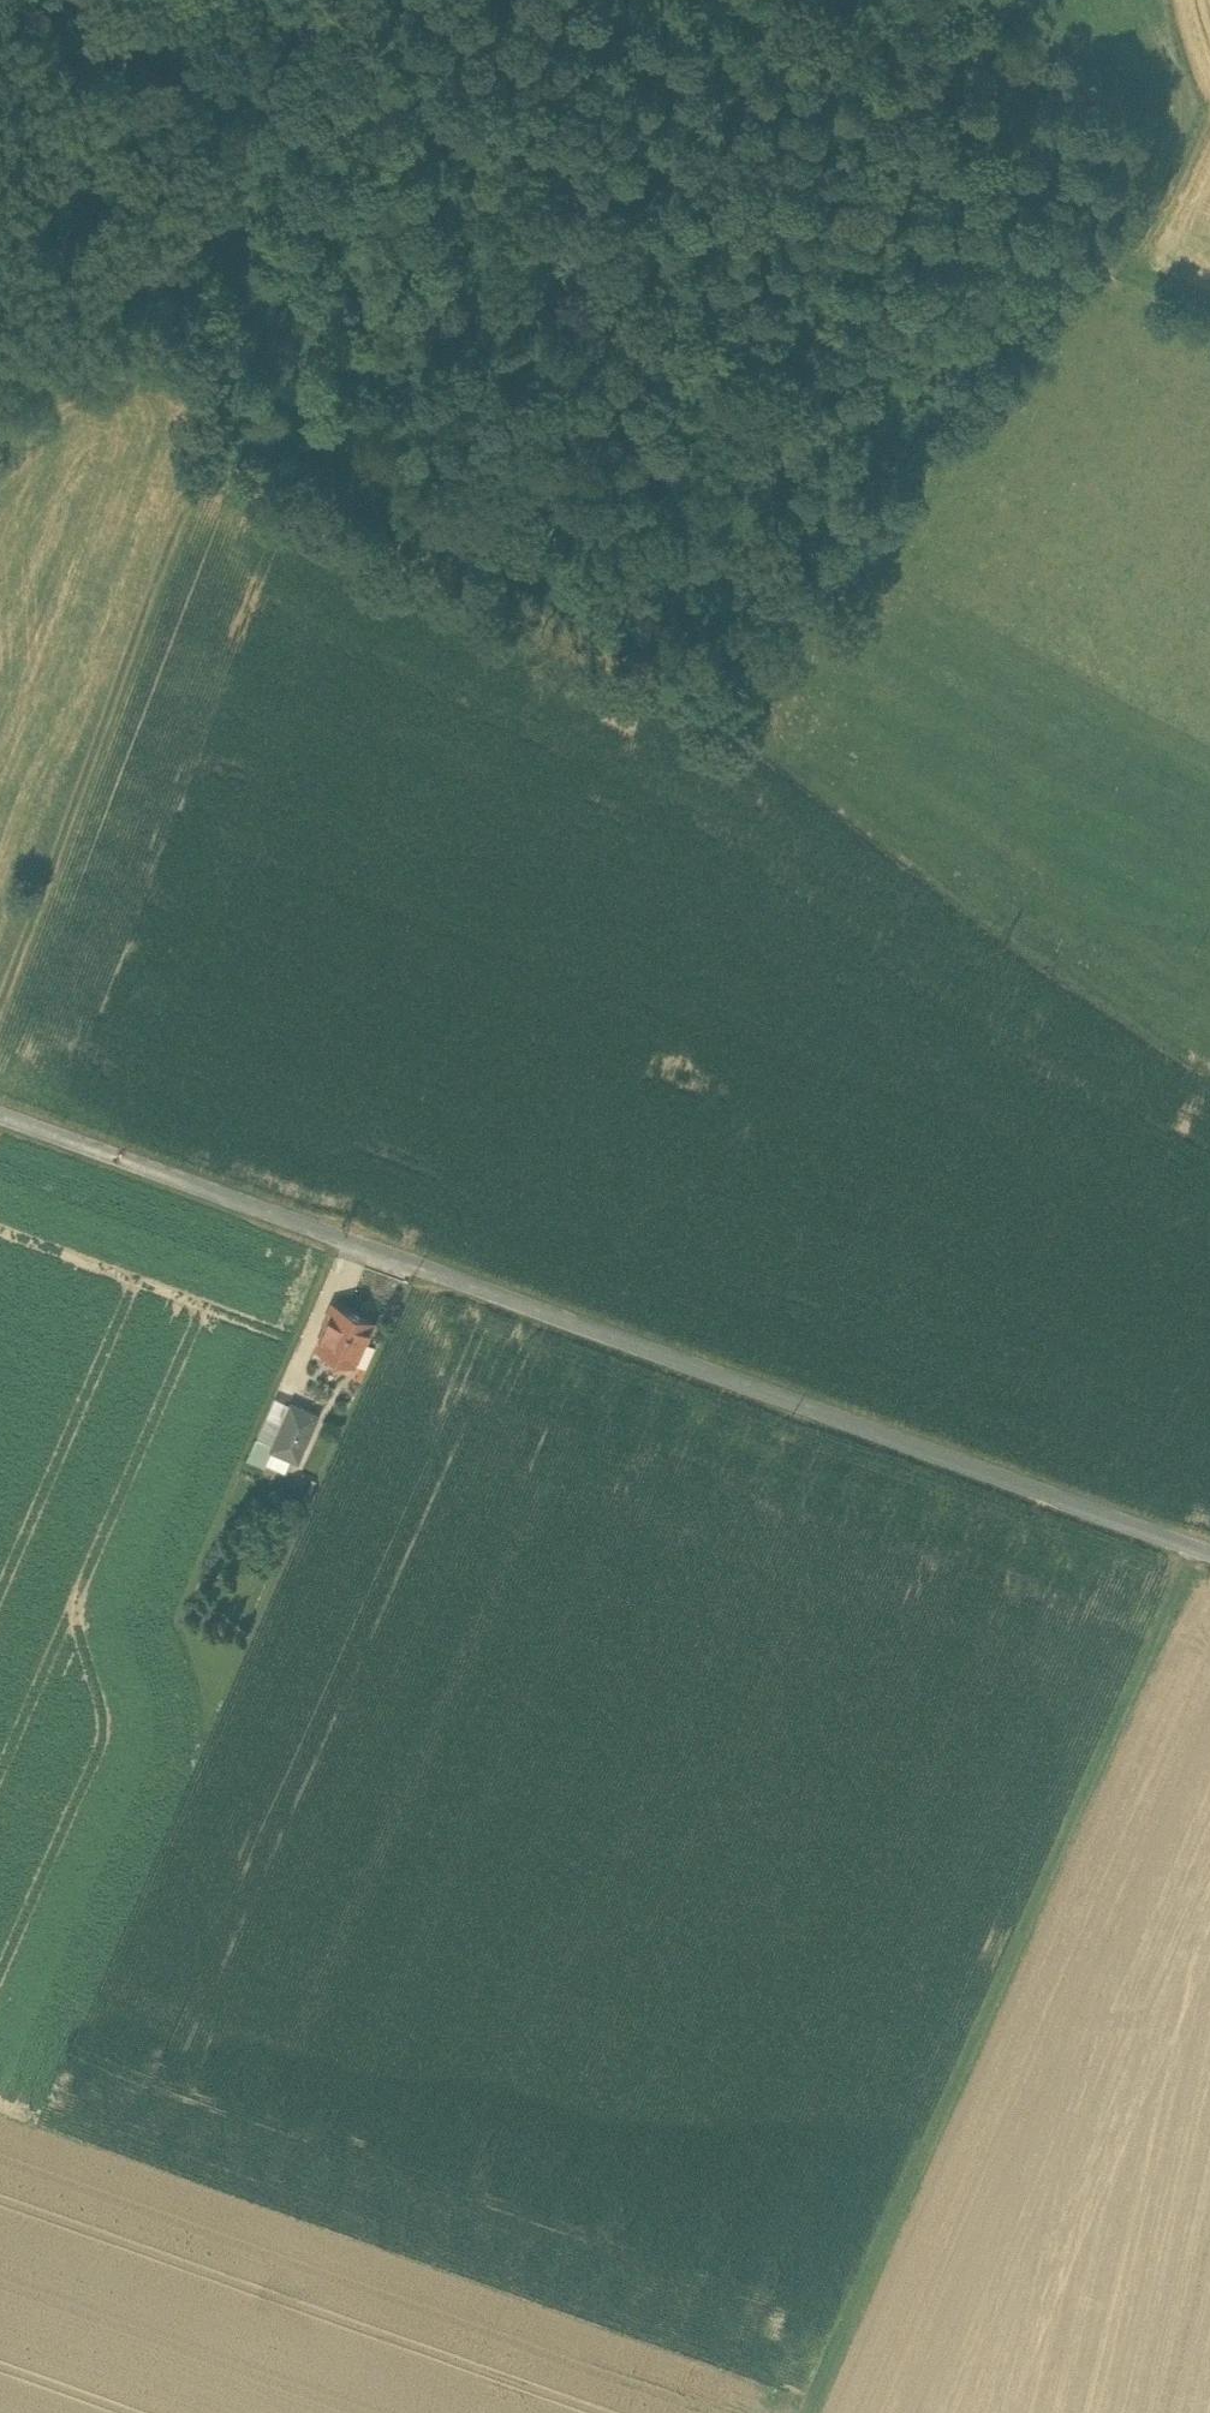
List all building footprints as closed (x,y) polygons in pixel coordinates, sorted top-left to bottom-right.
[(354,1359),(372,1316),(332,1300),(314,1343),(354,1359)] [(318,1413),(292,1401),(272,1445),(298,1457),(318,1413)]
